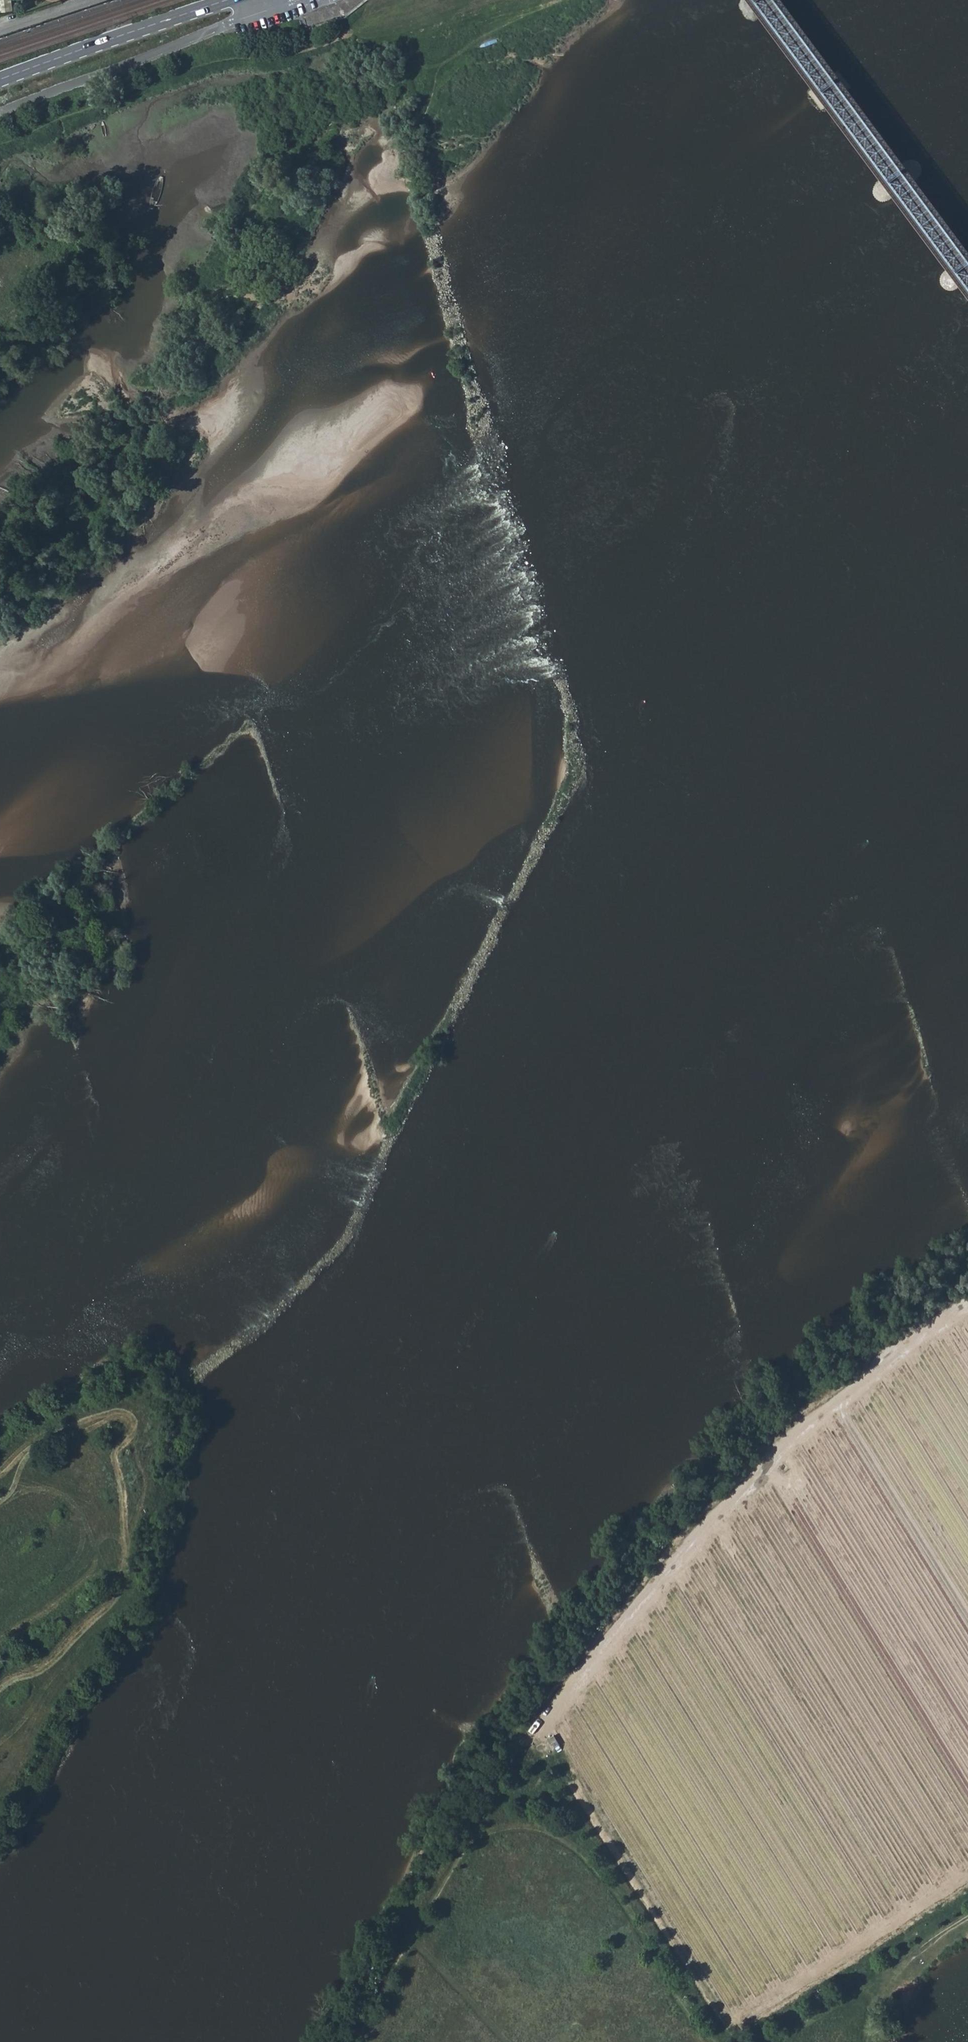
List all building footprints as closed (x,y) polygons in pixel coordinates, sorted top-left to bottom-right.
[(2,10),(11,9),(10,0),(8,0),(1,1),(2,10)]
